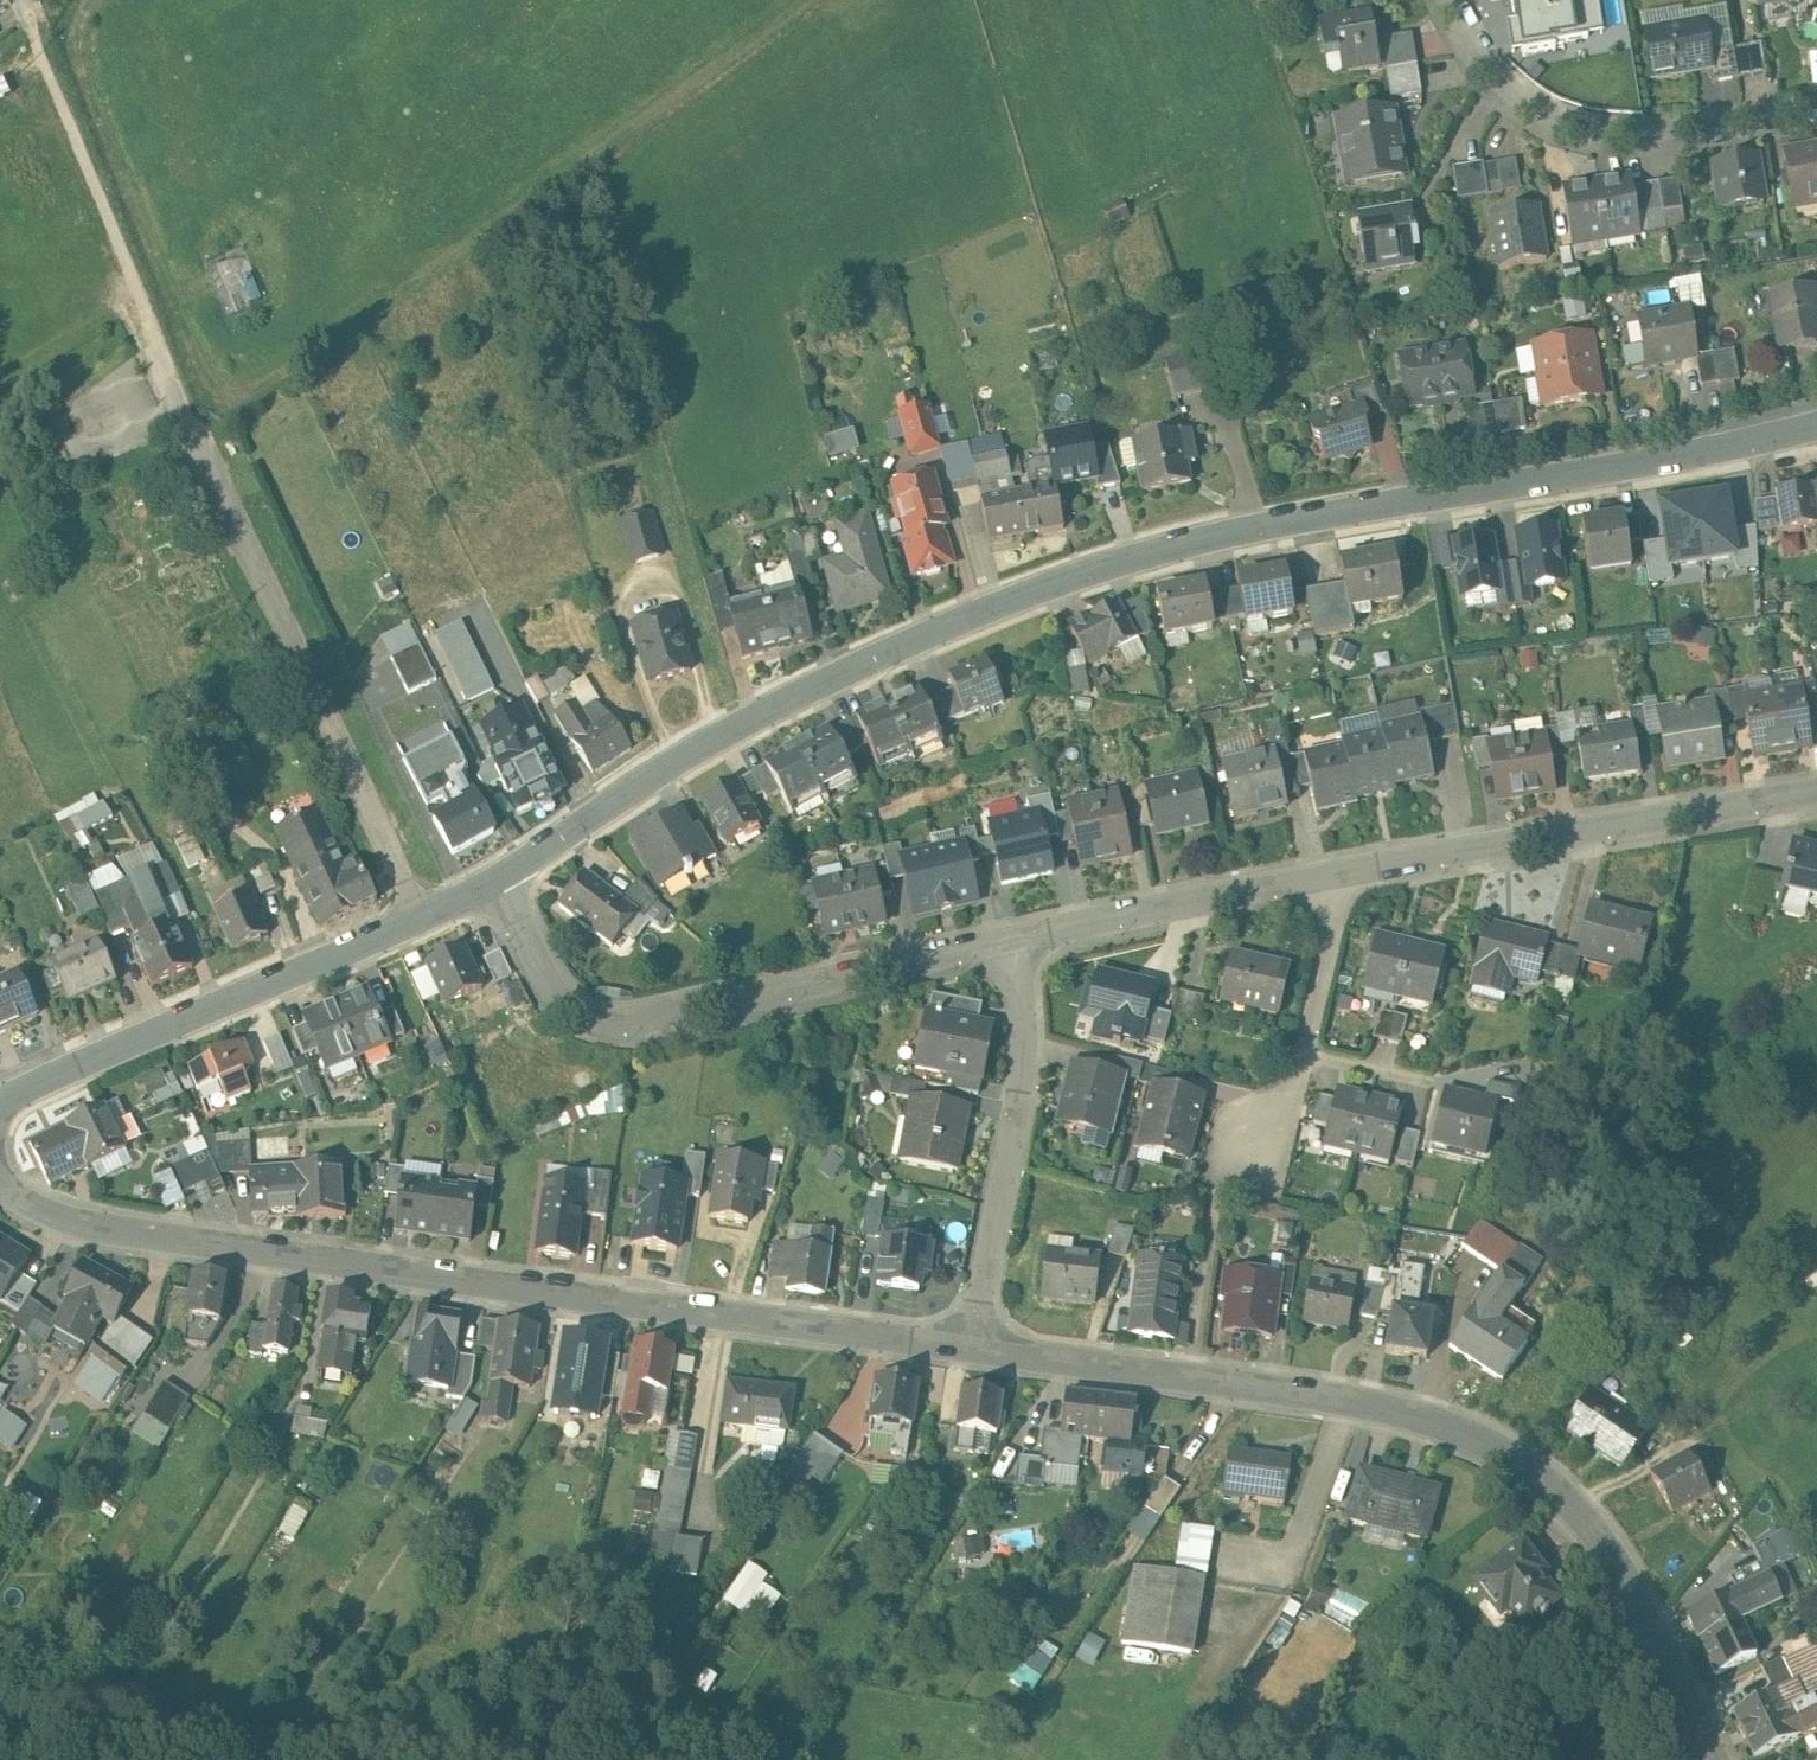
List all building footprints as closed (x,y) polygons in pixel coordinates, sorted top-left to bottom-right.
[(1522,57),(1603,45),(1597,0),(1514,0),(1522,57)] [(1370,11),(1319,19),(1324,52),(1345,48),(1349,71),(1379,66),(1377,48),(1375,37),(1370,11)] [(1705,20),(1644,29),(1651,75),(1710,66),(1713,66),(1710,49),(1705,20)] [(1412,31),(1375,37),(1377,48),(1381,48),(1384,67),(1386,67),(1386,66),(1417,61),(1412,31)] [(1761,41),(1733,46),(1738,76),(1766,71),(1761,41)] [(1733,45),(1710,49),(1713,66),(1710,66),(1712,80),(1738,76),(1733,46),(1733,45)] [(1417,61),(1386,66),(1386,67),(1391,96),(1422,90),(1417,61)] [(1393,108),(1337,117),(1348,183),(1404,174),(1393,108)] [(1784,149),(1793,205),(1816,202),(1816,144),(1784,149)] [(1756,154),(1714,161),(1720,198),(1732,197),(1733,206),(1764,201),(1756,154)] [(1483,160),(1453,166),(1458,198),(1488,193),(1483,163),(1483,160)] [(1629,176),(1597,181),(1606,238),(1639,233),(1636,213),(1631,185),(1629,176)] [(1678,178),(1659,181),(1663,209),(1664,209),(1664,211),(1683,208),(1678,178)] [(1597,181),(1564,186),(1573,243),(1606,238),(1597,181)] [(1659,181),(1631,185),(1636,213),(1663,209),(1659,181)] [(1538,204),(1491,211),(1499,265),(1546,258),(1538,204)] [(1683,208),(1664,211),(1666,225),(1685,223),(1683,208)] [(1663,209),(1636,213),(1639,233),(1667,228),(1666,225),(1664,211),(1664,209),(1663,209)] [(1411,210),(1378,215),(1377,212),(1365,214),(1368,235),(1361,236),(1366,264),(1413,256),(1410,234),(1415,233),(1411,210)] [(1700,247),(1685,250),(1687,262),(1702,259),(1700,247)] [(1700,274),(1678,278),(1684,309),(1689,308),(1705,306),(1700,274)] [(1772,294),(1781,348),(1816,342),(1816,311),(1813,287),(1772,294)] [(1684,309),(1638,317),(1642,345),(1645,363),(1695,355),(1697,355),(1689,308),(1684,309)] [(1590,334),(1534,343),(1539,376),(1595,367),(1590,334)] [(1642,345),(1624,348),(1627,366),(1645,363),(1642,345)] [(1465,346),(1432,351),(1441,402),(1473,397),(1465,346)] [(1734,348),(1713,352),(1718,383),(1739,379),(1734,348)] [(1432,351),(1399,356),(1408,408),(1441,402),(1432,351)] [(1713,352),(1697,355),(1695,355),(1700,386),(1718,383),(1713,352)] [(1199,353),(1165,363),(1176,399),(1209,389),(1199,353)] [(1595,367),(1539,376),(1544,407),(1600,397),(1595,367)] [(1530,405),(1540,405),(1538,378),(1528,379),(1530,405)] [(1377,380),(1343,391),(1350,411),(1363,407),(1367,420),(1387,414),(1377,380)] [(1343,391),(1323,397),(1329,418),(1310,423),(1314,438),(1320,441),(1327,462),(1343,457),(1350,460),(1354,453),(1370,448),(1364,428),(1368,421),(1367,420),(1363,407),(1350,411),(1343,391)] [(929,410),(914,414),(910,399),(898,403),(902,417),(912,458),(940,451),(929,410)] [(1521,399),(1494,403),(1499,433),(1526,429),(1521,399)] [(1494,403),(1466,408),(1471,438),(1499,433),(1494,403)] [(889,421),(896,444),(907,441),(900,418),(889,421)] [(825,438),(831,460),(862,452),(857,430),(825,438)] [(1088,433),(1046,441),(1050,464),(1055,491),(1096,484),(1097,483),(1091,452),(1088,433)] [(1189,434),(1141,443),(1134,445),(1133,445),(1123,447),(1120,451),(1124,472),(1128,474),(1139,472),(1144,497),(1190,488),(1186,467),(1195,466),(1189,434)] [(1001,441),(969,449),(976,483),(977,489),(980,488),(1010,481),(1011,481),(1005,454),(1004,454),(1001,441)] [(969,449),(942,454),(950,488),(976,483),(969,449)] [(1108,449),(1091,452),(1097,483),(1096,484),(1098,494),(1120,489),(1108,449)] [(1050,464),(1025,468),(1030,495),(1014,498),(1010,481),(980,488),(984,504),(981,504),(989,549),(1064,535),(1055,491),(1050,464)] [(922,478),(902,484),(903,488),(894,491),(898,507),(896,512),(899,523),(904,526),(908,542),(943,533),(947,532),(932,480),(923,483),(922,478)] [(1794,485),(1777,488),(1778,494),(1777,494),(1778,499),(1782,529),(1783,533),(1816,528),(1816,518),(1812,488),(1795,491),(1794,485)] [(1736,571),(1757,568),(1755,533),(1754,527),(1733,530),(1729,494),(1693,499),(1702,566),(1735,562),(1736,571)] [(1702,566),(1693,499),(1657,504),(1662,541),(1643,544),(1648,584),(1673,580),(1672,570),(1702,566)] [(1782,529),(1778,499),(1755,502),(1754,527),(1755,533),(1782,529)] [(651,516),(621,525),(633,566),(662,557),(651,516)] [(1638,517),(1624,519),(1628,546),(1643,544),(1638,517)] [(868,518),(837,526),(846,562),(825,568),(837,616),(873,607),(872,605),(890,600),(868,518)] [(1624,518),(1582,525),(1590,574),(1632,567),(1628,546),(1624,519),(1624,518)] [(1554,530),(1518,535),(1523,566),(1527,592),(1528,592),(1562,586),(1554,530)] [(943,533),(908,542),(904,543),(908,559),(914,563),(918,579),(927,577),(928,580),(940,577),(939,573),(948,571),(944,554),(946,546),(943,533)] [(813,534),(800,538),(804,555),(807,567),(821,564),(813,534)] [(1490,540),(1454,545),(1463,601),(1498,596),(1499,596),(1495,570),(1490,540)] [(804,555),(787,560),(795,588),(797,588),(797,589),(812,585),(807,567),(804,555)] [(1394,556),(1340,566),(1344,589),(1348,607),(1368,603),(1369,610),(1403,604),(1394,556)] [(1527,592),(1523,566),(1509,568),(1515,610),(1531,608),(1528,592),(1527,592)] [(1509,568),(1495,570),(1499,596),(1498,596),(1500,612),(1515,610),(1509,568)] [(1286,576),(1239,585),(1240,594),(1245,620),(1264,616),(1265,623),(1294,618),(1286,576)] [(795,588),(762,597),(777,652),(812,643),(797,589),(797,588),(795,588)] [(1344,589),(1306,597),(1315,641),(1354,633),(1351,613),(1349,614),(1348,607),(1344,589)] [(1205,591),(1158,600),(1164,635),(1184,631),(1185,638),(1213,633),(1212,628),(1207,600),(1205,591)] [(1240,594),(1223,597),(1229,625),(1245,622),(1245,620),(1240,594)] [(730,606),(728,606),(728,607),(743,662),(777,652),(762,597),(730,606)] [(1223,597),(1207,600),(1212,628),(1229,625),(1223,597)] [(1142,602),(1121,613),(1138,646),(1151,641),(1142,602)] [(1119,609),(1071,634),(1090,671),(1138,646),(1121,613),(1119,609)] [(675,619),(635,630),(650,687),(691,676),(675,619)] [(461,623),(435,636),(467,705),(494,693),(461,623)] [(419,646),(392,659),(409,696),(437,682),(419,646)] [(987,667),(949,683),(954,695),(965,722),(983,714),(985,718),(1004,710),(987,667)] [(1797,674),(1776,678),(1771,684),(1770,684),(1772,696),(1782,757),(1811,752),(1806,722),(1801,691),(1799,691),(1799,687),(1797,674)] [(549,701),(538,679),(528,685),(538,706),(549,701)] [(1799,687),(1799,691),(1801,691),(1806,722),(1816,720),(1816,701),(1816,694),(1814,685),(1799,687)] [(1744,691),(1728,694),(1733,726),(1747,724),(1743,701),(1746,700),(1744,691)] [(1728,694),(1709,697),(1704,704),(1705,710),(1713,708),(1717,729),(1733,726),(1728,694)] [(954,695),(936,702),(938,706),(947,728),(965,722),(954,695)] [(925,711),(918,696),(888,710),(911,762),(942,748),(937,737),(925,711)] [(1746,700),(1743,701),(1747,724),(1754,762),(1782,757),(1772,696),(1746,700)] [(611,722),(597,707),(584,715),(577,704),(555,718),(593,779),(632,755),(611,722)] [(938,706),(925,711),(937,737),(949,733),(947,728),(938,706)] [(524,707),(479,728),(494,761),(482,767),(477,779),(485,791),(501,784),(519,819),(567,797),(524,707)] [(1454,707),(1435,712),(1442,744),(1460,740),(1454,707)] [(1705,710),(1685,713),(1684,710),(1670,712),(1670,716),(1658,718),(1660,727),(1659,727),(1667,772),(1722,762),(1721,755),(1716,755),(1715,751),(1718,749),(1719,745),(1717,729),(1713,708),(1705,710)] [(888,710),(857,723),(870,751),(880,775),(911,762),(888,710)] [(1642,710),(1627,713),(1630,729),(1631,729),(1634,745),(1648,742),(1642,710)] [(1435,712),(1418,715),(1420,722),(1421,722),(1426,747),(1442,744),(1435,712)] [(1560,716),(1561,732),(1598,729),(1597,714),(1560,716)] [(1420,722),(1381,731),(1382,735),(1394,789),(1395,789),(1433,781),(1426,747),(1421,722),(1420,722)] [(870,751),(857,723),(844,729),(858,757),(870,751)] [(858,757),(844,729),(829,737),(844,765),(858,757)] [(1630,729),(1597,735),(1599,745),(1578,749),(1584,786),(1639,776),(1634,745),(1631,729),(1630,729)] [(1558,730),(1543,733),(1544,739),(1545,739),(1549,763),(1563,760),(1558,730)] [(1382,735),(1343,744),(1344,748),(1356,802),(1396,793),(1395,789),(1394,789),(1382,735)] [(829,737),(829,736),(797,753),(824,803),(856,786),(844,765),(829,737)] [(452,737),(404,761),(428,808),(443,799),(448,808),(462,801),(462,800),(470,796),(463,781),(468,770),(452,737)] [(1544,739),(1516,744),(1526,800),(1554,796),(1549,763),(1545,739),(1544,739)] [(1289,759),(1286,742),(1270,745),(1272,754),(1274,754),(1284,801),(1298,798),(1297,792),(1289,759)] [(1487,742),(1472,744),(1478,775),(1491,772),(1487,749),(1489,749),(1487,742)] [(1489,749),(1487,749),(1491,772),(1497,805),(1526,800),(1516,744),(1489,749)] [(1306,757),(1304,757),(1311,788),(1317,815),(1357,806),(1356,802),(1344,748),(1306,757)] [(824,803),(797,753),(766,770),(781,799),(793,820),(824,803)] [(1272,754),(1223,765),(1235,821),(1286,810),(1284,801),(1274,754),(1272,754)] [(1305,756),(1289,759),(1297,792),(1311,788),(1304,757),(1306,757),(1305,756)] [(781,799),(767,772),(752,779),(764,800),(767,807),(781,799)] [(752,779),(737,788),(748,809),(764,800),(752,779)] [(1197,780),(1147,790),(1148,797),(1147,797),(1154,827),(1157,839),(1208,828),(1197,780)] [(1146,784),(1131,787),(1134,800),(1140,828),(1141,830),(1154,827),(1147,797),(1148,797),(1147,790),(1146,784)] [(737,788),(736,787),(703,805),(727,851),(760,832),(748,809),(737,788)] [(470,796),(462,800),(462,801),(448,808),(451,814),(435,822),(454,856),(495,834),(473,794),(470,796)] [(1118,795),(1093,801),(1106,863),(1132,858),(1126,832),(1120,803),(1118,795)] [(1055,817),(1050,796),(1026,801),(1029,814),(988,823),(1002,887),(1054,876),(1046,841),(1059,838),(1055,817)] [(1134,800),(1120,803),(1126,832),(1140,828),(1134,800)] [(1093,801),(1067,806),(1069,814),(1075,843),(1081,869),(1106,863),(1093,801)] [(104,805),(62,828),(67,839),(84,831),(86,834),(113,819),(104,805)] [(344,866),(318,811),(276,830),(322,929),(377,903),(357,860),(345,866),(345,865),(344,866)] [(1069,814),(1055,817),(1059,838),(1061,846),(1075,843),(1069,814)] [(689,843),(676,820),(635,843),(663,893),(685,880),(687,882),(693,879),(691,876),(704,869),(689,843)] [(192,834),(176,843),(189,869),(205,861),(192,834)] [(717,862),(702,835),(689,843),(704,869),(717,862)] [(977,904),(964,844),(902,858),(915,918),(977,904)] [(1793,847),(1784,885),(1781,897),(1782,898),(1808,904),(1806,911),(1816,913),(1816,853),(1793,847)] [(109,857),(82,868),(88,881),(115,870),(109,857)] [(168,863),(153,870),(167,903),(182,897),(168,863)] [(266,865),(252,871),(262,896),(277,890),(276,889),(266,865)] [(887,868),(872,871),(873,874),(874,873),(880,899),(894,895),(887,868)] [(148,872),(129,880),(141,907),(142,907),(146,917),(146,918),(173,978),(194,969),(174,925),(171,926),(165,913),(148,872)] [(873,874),(844,880),(855,931),(886,924),(880,899),(874,873),(873,874)] [(623,905),(585,876),(560,909),(612,950),(638,918),(638,917),(623,905)] [(814,887),(813,887),(819,913),(825,938),(855,931),(844,880),(814,887)] [(755,881),(733,890),(738,901),(760,892),(755,881)] [(1784,885),(1769,881),(1762,911),(1778,915),(1782,898),(1781,897),(1784,885)] [(87,882),(67,891),(81,922),(100,913),(87,882)] [(638,885),(623,905),(638,917),(638,918),(644,923),(657,907),(638,885)] [(814,885),(799,888),(805,915),(819,913),(813,887),(814,887),(814,885)] [(254,894),(215,910),(233,952),(268,937),(261,922),(265,920),(254,894)] [(146,918),(146,917),(142,907),(141,907),(124,915),(136,941),(133,943),(152,987),(173,978),(146,918)] [(1646,930),(1591,917),(1581,958),(1580,960),(1581,961),(1635,974),(1646,930)] [(1548,945),(1486,929),(1475,973),(1478,974),(1472,995),(1506,1003),(1511,982),(1537,988),(1539,979),(1547,950),(1548,945)] [(1410,949),(1376,941),(1363,994),(1397,1002),(1410,949)] [(99,945),(52,966),(68,1003),(116,982),(99,945)] [(464,949),(427,966),(446,1007),(482,990),(479,982),(481,981),(474,968),(473,968),(464,949)] [(1445,958),(1410,949),(1397,1002),(1432,1011),(1445,958)] [(1562,953),(1547,950),(1539,979),(1555,983),(1562,953)] [(512,977),(501,952),(484,960),(496,985),(499,983),(511,977),(512,977)] [(1581,958),(1562,953),(1555,983),(1574,988),(1581,961),(1580,960),(1581,958)] [(1289,968),(1233,955),(1221,1004),(1278,1017),(1289,968)] [(0,983),(0,1034),(38,1017),(19,975),(0,983)] [(1154,989),(1098,976),(1090,1011),(1104,1014),(1098,1039),(1121,1045),(1122,1040),(1140,1045),(1141,1040),(1149,1010),(1154,989)] [(518,994),(511,977),(499,983),(507,999),(518,994)] [(1205,997),(1178,991),(1171,1016),(1172,1017),(1198,1023),(1205,997)] [(367,993),(337,1006),(359,1058),(389,1045),(389,1044),(378,1017),(367,993)] [(518,994),(507,999),(513,1013),(524,1008),(518,994)] [(961,1001),(933,995),(929,1013),(957,1019),(961,1001)] [(337,1006),(306,1018),(309,1025),(320,1051),(328,1071),(333,1083),(357,1073),(355,1067),(361,1065),(359,1058),(337,1006)] [(405,1037),(394,1010),(378,1017),(389,1044),(405,1037)] [(1171,1016),(1149,1010),(1141,1040),(1164,1046),(1172,1017),(1171,1016)] [(929,1013),(927,1013),(917,1067),(916,1070),(982,1082),(993,1026),(957,1019),(929,1013)] [(1394,1017),(1380,1013),(1373,1041),(1387,1045),(1394,1017)] [(1407,1020),(1394,1017),(1387,1045),(1401,1048),(1407,1020)] [(320,1051),(309,1025),(294,1031),(304,1058),(320,1051)] [(280,1037),(264,1044),(278,1076),(294,1070),(280,1037)] [(244,1044),(210,1059),(211,1061),(189,1070),(199,1092),(220,1083),(228,1102),(252,1092),(244,1073),(254,1068),(244,1044)] [(1143,1065),(1112,1057),(1108,1074),(1125,1078),(1139,1082),(1143,1065)] [(1108,1074),(1072,1065),(1058,1125),(1110,1138),(1125,1078),(1108,1074)] [(1173,1072),(1143,1065),(1139,1082),(1153,1085),(1153,1084),(1170,1088),(1173,1072)] [(163,1071),(142,1080),(149,1097),(153,1095),(158,1106),(183,1094),(173,1073),(165,1077),(163,1071)] [(926,1086),(893,1079),(890,1095),(912,1100),(923,1102),(924,1101),(926,1086)] [(1170,1088),(1153,1084),(1153,1085),(1139,1143),(1190,1156),(1204,1097),(1170,1088)] [(1518,1093),(1489,1086),(1486,1101),(1514,1107),(1518,1093)] [(625,1091),(590,1093),(591,1114),(626,1112),(625,1091)] [(1370,1101),(1338,1093),(1336,1101),(1329,1129),(1325,1148),(1357,1156),(1370,1101)] [(1320,1097),(1313,1125),(1329,1129),(1336,1101),(1320,1097)] [(1498,1109),(1445,1097),(1433,1147),(1486,1160),(1498,1109)] [(969,1110),(924,1101),(923,1102),(912,1100),(900,1160),(957,1171),(969,1110)] [(1403,1109),(1370,1101),(1357,1156),(1389,1164),(1403,1109)] [(127,1149),(105,1106),(66,1125),(66,1126),(87,1168),(88,1168),(127,1149)] [(66,1126),(29,1144),(50,1186),(87,1168),(66,1126)] [(1421,1137),(1404,1134),(1397,1166),(1413,1170),(1421,1137)] [(202,1137),(163,1154),(171,1172),(153,1180),(166,1211),(186,1202),(182,1194),(207,1183),(212,1196),(226,1190),(202,1137)] [(251,1139),(217,1141),(219,1171),(253,1169),(251,1139)] [(707,1152),(691,1150),(688,1168),(685,1191),(701,1193),(707,1152)] [(764,1164),(721,1157),(711,1217),(748,1223),(752,1197),(759,1198),(760,1190),(764,1164)] [(343,1164),(280,1167),(281,1173),(250,1174),(251,1194),(345,1190),(343,1164)] [(779,1166),(764,1164),(760,1190),(775,1193),(779,1166)] [(405,1168),(390,1165),(386,1193),(400,1195),(403,1178),(404,1178),(405,1168)] [(594,1171),(549,1165),(547,1180),(585,1185),(585,1186),(592,1187),(594,1171)] [(663,1165),(658,1200),(641,1198),(635,1243),(677,1249),(684,1204),(683,1204),(685,1191),(688,1168),(663,1165)] [(612,1173),(594,1171),(592,1187),(610,1190),(612,1173)] [(404,1178),(403,1178),(400,1195),(395,1229),(433,1235),(440,1183),(404,1178)] [(495,1180),(478,1178),(477,1189),(478,1189),(476,1206),(491,1208),(495,1180)] [(585,1185),(547,1180),(538,1249),(576,1255),(582,1213),(585,1186),(585,1185)] [(477,1189),(440,1183),(433,1235),(471,1240),(476,1206),(478,1189),(477,1189)] [(592,1187),(585,1186),(582,1213),(606,1217),(610,1190),(592,1187)] [(345,1190),(251,1194),(253,1214),(297,1212),(297,1218),(346,1215),(345,1190)] [(885,1201),(868,1198),(862,1234),(878,1237),(885,1201)] [(1541,1262),(1480,1221),(1462,1244),(1500,1270),(1501,1269),(1524,1285),(1525,1286),(1541,1262)] [(932,1244),(903,1240),(904,1228),(886,1225),(878,1284),(919,1290),(921,1275),(928,1275),(932,1244)] [(1135,1229),(1114,1225),(1109,1255),(1126,1258),(1135,1229)] [(834,1232),(812,1229),(809,1248),(793,1246),(789,1274),(788,1274),(786,1288),(825,1294),(834,1232)] [(0,1240),(0,1300),(3,1296),(5,1297),(20,1275),(30,1259),(0,1240)] [(793,1246),(774,1243),(770,1272),(788,1274),(789,1274),(793,1246)] [(1101,1258),(1047,1251),(1041,1296),(1096,1303),(1101,1258)] [(1185,1261),(1151,1256),(1152,1253),(1140,1252),(1128,1335),(1174,1341),(1185,1261)] [(133,1290),(85,1264),(66,1299),(70,1302),(60,1320),(55,1330),(86,1347),(101,1318),(114,1325),(117,1320),(133,1290)] [(1425,1267),(1402,1264),(1400,1271),(1393,1315),(1387,1351),(1427,1357),(1433,1314),(1418,1312),(1425,1267)] [(1296,1267),(1281,1265),(1279,1277),(1280,1277),(1278,1295),(1292,1297),(1296,1267)] [(1389,1271),(1370,1267),(1361,1315),(1378,1319),(1379,1313),(1389,1271)] [(1400,1271),(1389,1269),(1389,1271),(1379,1313),(1393,1315),(1400,1271)] [(1524,1285),(1501,1269),(1500,1270),(1475,1309),(1498,1323),(1508,1308),(1524,1285)] [(1279,1277),(1227,1270),(1223,1296),(1229,1297),(1224,1330),(1272,1337),(1278,1295),(1280,1277),(1279,1277)] [(230,1279),(193,1273),(190,1292),(175,1290),(168,1334),(185,1337),(184,1344),(207,1347),(223,1322),(224,1322),(230,1279)] [(20,1275),(5,1297),(3,1296),(0,1300),(0,1302),(19,1314),(29,1299),(37,1286),(20,1275)] [(1356,1289),(1311,1280),(1303,1322),(1348,1330),(1356,1289)] [(298,1290),(275,1286),(269,1326),(265,1347),(288,1351),(291,1330),(292,1330),(293,1320),(300,1321),(302,1307),(296,1306),(298,1290)] [(371,1308),(351,1305),(352,1298),(330,1294),(323,1334),(324,1335),(319,1367),(351,1372),(356,1339),(366,1341),(371,1308)] [(44,1308),(29,1299),(19,1314),(12,1326),(26,1336),(43,1309),(44,1308)] [(461,1314),(419,1307),(408,1378),(448,1384),(450,1385),(455,1352),(461,1314)] [(1498,1323),(1475,1309),(1450,1346),(1502,1381),(1527,1343),(1525,1342),(1534,1326),(1508,1308),(1498,1323)] [(60,1320),(43,1309),(26,1336),(45,1348),(55,1330),(60,1320)] [(500,1320),(483,1318),(479,1344),(496,1347),(500,1320)] [(151,1343),(117,1320),(114,1325),(104,1342),(133,1363),(136,1366),(151,1343)] [(538,1327),(500,1320),(496,1347),(491,1378),(492,1378),(489,1400),(484,1399),(482,1413),(506,1417),(512,1381),(530,1384),(532,1366),(541,1368),(543,1351),(535,1350),(538,1327)] [(269,1326),(252,1323),(247,1351),(262,1354),(264,1347),(265,1347),(269,1326)] [(606,1338),(566,1331),(559,1373),(599,1380),(600,1370),(607,1371),(610,1352),(603,1351),(606,1338)] [(104,1342),(101,1340),(89,1357),(93,1360),(116,1377),(121,1380),(133,1363),(104,1342)] [(674,1348),(636,1342),(634,1359),(625,1357),(623,1372),(631,1374),(629,1384),(630,1385),(625,1412),(648,1416),(653,1388),(667,1391),(674,1348)] [(476,1355),(455,1352),(450,1385),(448,1384),(447,1393),(463,1395),(472,1382),(476,1355)] [(116,1377),(93,1360),(80,1380),(103,1397),(116,1377)] [(917,1384),(878,1378),(872,1419),(870,1434),(869,1443),(887,1446),(888,1437),(909,1440),(911,1424),(912,1425),(917,1384)] [(165,1379),(144,1412),(169,1428),(190,1395),(165,1379)] [(775,1388),(729,1381),(723,1422),(788,1431),(792,1401),(773,1398),(775,1388)] [(1648,1429),(1591,1390),(1565,1429),(1622,1468),(1648,1429)] [(1002,1396),(963,1391),(957,1431),(958,1431),(955,1452),(988,1457),(991,1436),(997,1437),(1002,1396)] [(1086,1395),(1073,1394),(1067,1394),(1058,1466),(1079,1469),(1082,1442),(1088,1443),(1094,1397),(1086,1396),(1086,1395)] [(475,1401),(466,1395),(456,1411),(466,1417),(475,1401)] [(1136,1403),(1094,1397),(1088,1443),(1111,1445),(1108,1472),(1121,1474),(1121,1476),(1122,1476),(1123,1474),(1136,1476),(1140,1448),(1130,1447),(1136,1403)] [(612,1405),(583,1400),(579,1421),(589,1422),(608,1425),(612,1405)] [(327,1419),(308,1415),(311,1407),(298,1404),(291,1427),(323,1433),(327,1419)] [(466,1417),(456,1411),(447,1425),(457,1431),(466,1417)] [(1,1414),(0,1415),(0,1436),(11,1444),(22,1428),(1,1414)] [(697,1436),(681,1432),(675,1462),(674,1467),(690,1471),(697,1436)] [(843,1455),(815,1434),(785,1476),(804,1490),(813,1478),(821,1484),(842,1455),(843,1456),(843,1455)] [(87,1445),(80,1457),(87,1461),(95,1450),(87,1445)] [(1169,1452),(1140,1448),(1136,1476),(1165,1480),(1169,1452)] [(1291,1462),(1230,1453),(1224,1494),(1245,1497),(1246,1493),(1285,1499),(1287,1484),(1289,1484),(1290,1478),(1288,1478),(1291,1462)] [(1689,1454),(1651,1475),(1672,1513),(1710,1492),(1689,1454)] [(675,1462),(657,1458),(655,1467),(665,1469),(666,1465),(674,1467),(675,1462)] [(1048,1462),(1019,1459),(1015,1487),(1044,1491),(1048,1462)] [(674,1467),(666,1465),(665,1469),(649,1553),(673,1557),(674,1557),(678,1534),(690,1471),(674,1467)] [(1397,1481),(1360,1471),(1347,1520),(1425,1541),(1439,1492),(1416,1486),(1417,1483),(1398,1478),(1397,1481)] [(1165,1480),(1145,1510),(1161,1520),(1180,1491),(1165,1480)] [(651,1510),(656,1495),(639,1489),(634,1504),(651,1510)] [(1145,1510),(1129,1533),(1145,1543),(1161,1520),(1145,1510)] [(1214,1531),(1184,1526),(1176,1573),(1206,1579),(1214,1531)] [(703,1539),(678,1534),(674,1557),(673,1557),(671,1569),(696,1574),(703,1539)] [(1779,1536),(1754,1548),(1767,1573),(1792,1561),(1779,1536)] [(1523,1545),(1475,1582),(1490,1601),(1500,1594),(1525,1627),(1559,1601),(1556,1597),(1557,1594),(1551,1587),(1548,1587),(1536,1571),(1541,1567),(1523,1545)] [(762,1578),(767,1571),(748,1558),(724,1594),(761,1619),(781,1590),(762,1578)] [(1205,1581),(1135,1569),(1123,1643),(1193,1655),(1205,1581)] [(1739,1593),(1688,1616),(1700,1640),(1740,1622),(1770,1608),(1780,1603),(1769,1579),(1739,1593)] [(1786,1617),(1780,1603),(1770,1608),(1776,1621),(1786,1617)] [(1740,1622),(1700,1640),(1716,1676),(1756,1657),(1740,1622)] [(1102,1645),(1089,1638),(1079,1655),(1092,1663),(1102,1645)] [(1052,1655),(1032,1642),(1018,1663),(1038,1676),(1052,1655)] [(1785,1661),(1794,1680),(1816,1670),(1816,1666),(1808,1650),(1785,1661)] [(1777,1691),(1733,1712),(1743,1735),(1808,1704),(1798,1683),(1778,1692),(1777,1691)] [(1743,1735),(1754,1757),(1799,1737),(1798,1736),(1816,1727),(1816,1703),(1816,1701),(1808,1704),(1743,1735)]
